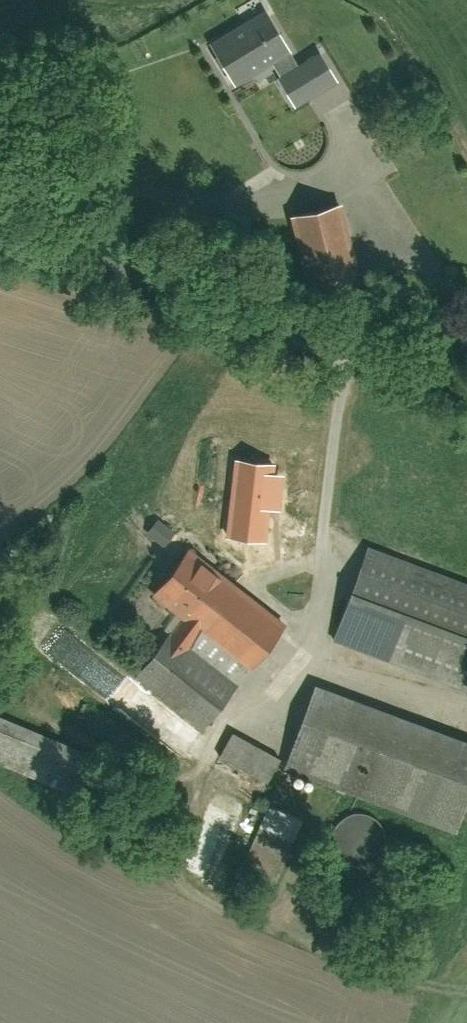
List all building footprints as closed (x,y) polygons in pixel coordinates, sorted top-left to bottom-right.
[(330,184),(392,146),(318,24),(288,42),(267,7),(200,47),(228,94),(263,73),(329,183),(330,184)] [(335,198),(296,207),(316,289),(354,280),(335,198)] [(368,548),(340,631),(462,672),(466,657),(466,581),(368,548)] [(254,657),(283,618),(194,552),(162,594),(185,611),(144,667),(210,716),(235,683),(196,654),(216,628),(254,657)] [(88,655),(73,672),(89,686),(104,670),(88,655)] [(323,680),(294,757),(451,815),(466,773),(466,733),(323,680)] [(0,722),(0,770),(92,813),(111,773),(0,722)] [(243,727),(229,753),(264,771),(277,745),(243,727)] [(279,804),(267,836),(295,847),(307,815),(279,804)] [(373,851),(375,845),(375,839),(374,832),(372,827),(368,822),(363,818),(357,815),(351,814),(344,815),(338,817),(333,820),(329,824),(325,830),(324,836),(323,842),(324,848),(327,854),(331,859),(336,863),(342,865),(348,866),(354,866),(360,864),(366,861),(370,856),(373,851)]
